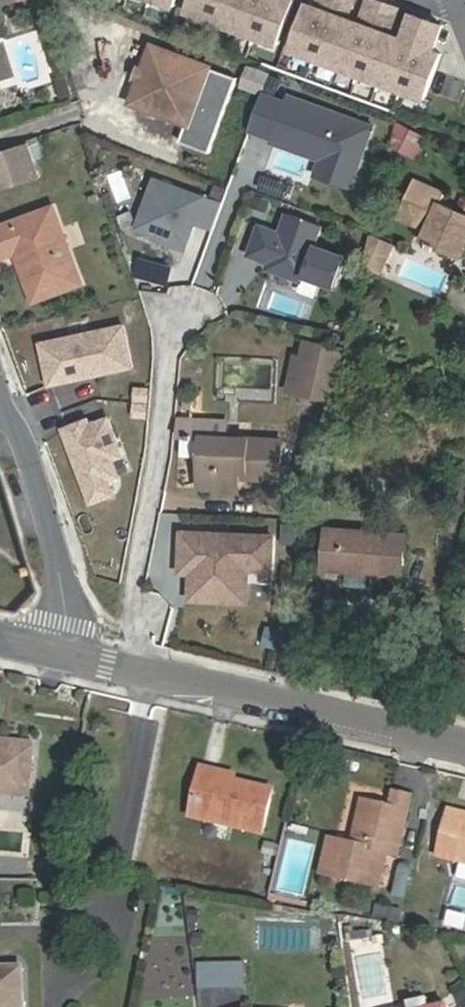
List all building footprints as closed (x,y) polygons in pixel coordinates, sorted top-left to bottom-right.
[(188,11),(278,44),(294,0),(192,0),(188,11)] [(316,8),(308,5),(292,50),(425,99),(441,54),(433,51),(442,25),(413,14),(404,40),(389,35),(399,9),(374,0),(369,0),(360,24),(346,19),(353,0),(319,0),(316,8)] [(184,143),(215,155),(244,80),(211,68),(155,46),(147,66),(141,79),(131,101),(191,124),(184,143)] [(141,79),(147,66),(140,63),(134,77),(141,79)] [(283,74),(272,70),(263,93),(274,97),(283,74)] [(263,93),(258,108),(269,112),(274,97),(263,93)] [(378,129),(294,97),(281,132),(329,150),(324,164),(318,178),(354,191),(378,129)] [(417,157),(425,132),(396,122),(388,147),(417,157)] [(329,150),(281,132),(275,146),(324,164),(329,150)] [(0,156),(0,188),(28,181),(19,151),(0,156)] [(222,203),(154,178),(137,225),(138,228),(185,246),(194,222),(212,229),(222,203)] [(416,178),(397,220),(427,233),(425,239),(463,256),(464,251),(464,213),(464,214),(442,203),(446,191),(416,178)] [(17,254),(34,304),(75,291),(49,214),(0,230),(0,260),(8,257),(17,254)] [(324,228),(289,215),(282,234),(261,227),(251,256),(272,264),(276,272),(298,280),(306,276),(337,287),(347,257),(317,247),(324,228)] [(399,245),(376,235),(370,267),(387,274),(399,245)] [(34,304),(17,254),(8,257),(26,307),(34,304)] [(113,326),(32,343),(41,389),(122,371),(113,326)] [(303,357),(296,392),(335,401),(344,360),(346,350),(306,341),(303,357)] [(287,390),(296,392),(303,357),(295,355),(287,390)] [(201,419),(177,418),(176,434),(179,434),(199,436),(199,435),(200,435),(201,419)] [(95,420),(69,428),(80,462),(85,461),(88,470),(83,471),(93,503),(116,496),(111,481),(122,478),(117,461),(127,458),(115,419),(96,425),(95,420)] [(222,436),(223,420),(201,419),(200,435),(222,436)] [(199,436),(179,434),(178,455),(198,456),(199,436)] [(241,476),(282,479),(284,440),(222,436),(200,435),(199,435),(199,436),(198,456),(197,478),(235,480),(236,471),(242,471),(241,476)] [(235,480),(197,478),(196,486),(235,488),(235,480)] [(307,522),(293,519),(288,539),(303,542),(307,522)] [(407,533),(326,527),(323,568),(403,575),(407,533)] [(274,536),(184,530),(182,557),(198,558),(197,569),(192,569),(190,597),(227,599),(228,581),(247,582),(248,568),(272,570),(274,536)] [(182,557),(181,568),(192,569),(197,569),(198,558),(182,557)] [(227,599),(246,600),(247,582),(228,581),(227,599)] [(281,635),(267,631),(263,649),(277,652),(281,635)] [(30,794),(35,746),(0,742),(0,791),(30,794)] [(236,776),(202,767),(190,816),(262,833),(272,790),(235,781),(236,776)] [(0,791),(0,808),(29,811),(30,794),(0,791)] [(323,873),(380,886),(389,852),(400,855),(414,797),(396,792),(392,807),(365,801),(354,843),(331,838),(323,873)] [(457,860),(464,862),(464,827),(457,860)] [(246,962),(199,965),(200,990),(248,987),(246,962)] [(0,967),(0,1006),(24,1006),(23,967),(0,967)]
